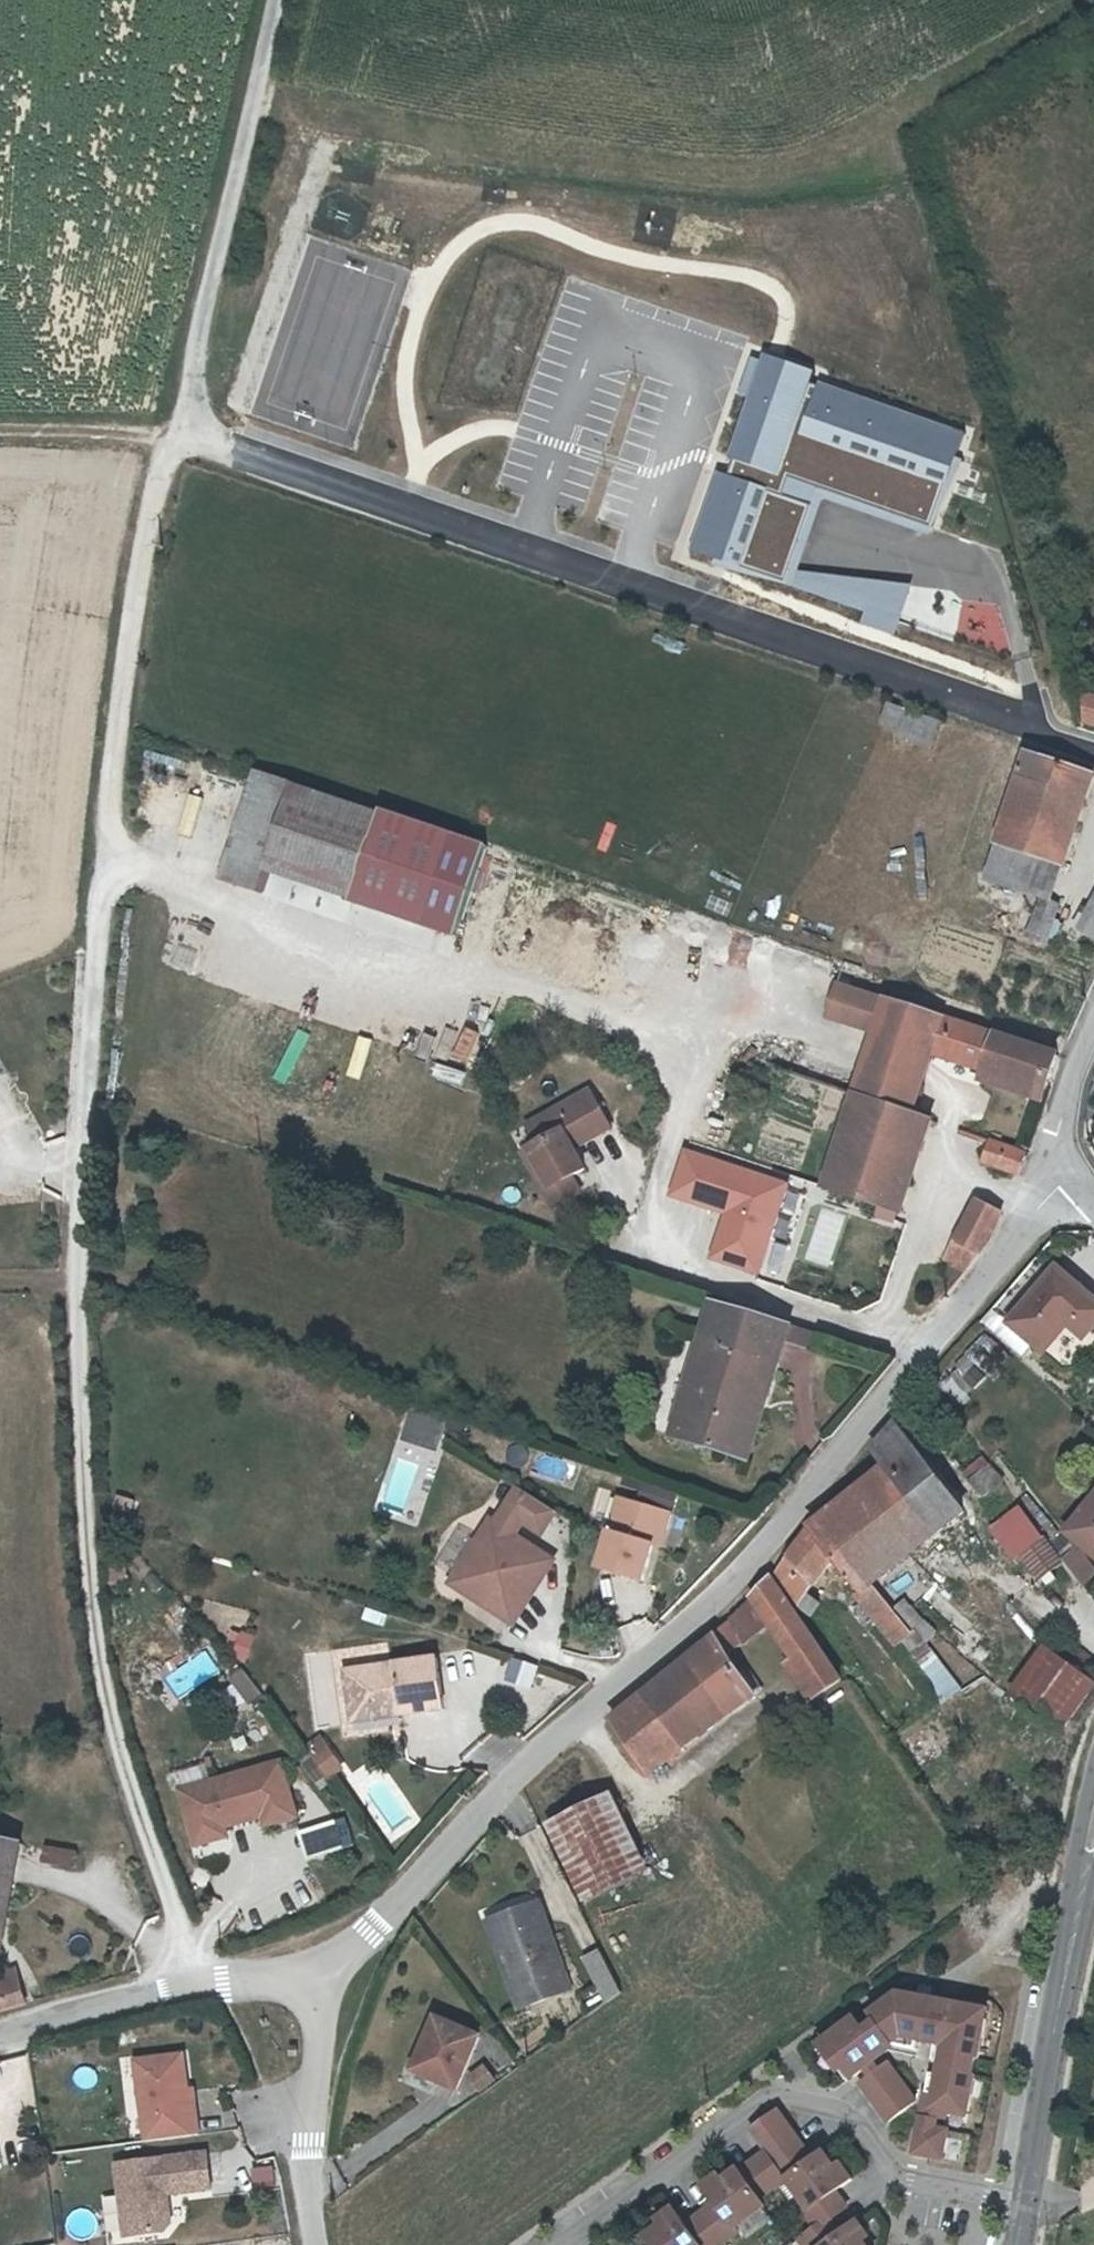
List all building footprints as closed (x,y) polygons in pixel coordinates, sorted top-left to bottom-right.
[(766,359),(758,384),(805,397),(812,372),(766,359)] [(938,526),(965,432),(886,410),(886,409),(851,399),(842,429),(832,427),(832,425),(811,419),(796,471),(820,478),(816,491),(938,526)] [(834,514),(828,528),(850,536),(856,522),(834,514)] [(889,704),(880,731),(936,750),(945,723),(889,704)] [(1003,857),(1069,879),(1080,848),(1063,842),(1083,786),(1033,769),(1003,857)] [(261,778),(223,881),(266,897),(274,876),(355,905),(385,820),(261,778)] [(1083,786),(1063,842),(1080,848),(1093,809),(1093,790),(1083,786)] [(1060,903),(1069,879),(1003,857),(994,882),(1054,901),(1060,903)] [(1057,947),(1065,924),(1048,917),(1038,940),(1057,947)] [(880,1040),(891,1009),(844,993),(833,1025),(880,1040)] [(858,1104),(912,1123),(933,1064),(1044,1100),(1058,1064),(891,1009),(880,1040),(858,1104)] [(441,1065),(438,1079),(466,1084),(468,1070),(441,1065)] [(538,1150),(522,1159),(532,1177),(542,1177),(551,1192),(569,1184),(584,1176),(571,1153),(567,1147),(605,1126),(590,1098),(528,1130),(538,1150)] [(900,1167),(916,1172),(931,1130),(912,1123),(858,1104),(825,1199),(882,1218),(900,1167)] [(609,1133),(605,1126),(567,1147),(571,1153),(609,1133)] [(1022,1160),(968,1143),(962,1158),(1015,1176),(1022,1160)] [(765,1280),(794,1183),(686,1152),(671,1202),(725,1218),(712,1264),(765,1280)] [(898,1223),(916,1172),(900,1167),(882,1218),(893,1222),(898,1223)] [(577,1199),(569,1184),(551,1192),(542,1177),(532,1177),(552,1213),(577,1199)] [(973,1209),(948,1242),(975,1262),(990,1243),(999,1221),(973,1209)] [(975,1262),(948,1242),(932,1264),(957,1284),(975,1262)] [(1058,1343),(1067,1333),(1082,1345),(1093,1331),(1093,1327),(1047,1286),(1001,1339),(1036,1369),(1058,1343)] [(741,1462),(776,1354),(801,1362),(806,1346),(709,1314),(669,1438),(741,1462)] [(1073,1356),(1082,1345),(1067,1333),(1058,1343),(1073,1356)] [(978,1392),(1006,1359),(983,1340),(955,1373),(978,1392)] [(416,1409),(406,1439),(443,1452),(453,1421),(416,1409)] [(856,1598),(864,1593),(871,1588),(858,1570),(893,1546),(905,1563),(961,1522),(893,1430),(871,1457),(885,1474),(813,1528),(766,1587),(792,1609),(829,1565),(856,1598)] [(980,1475),(962,1490),(975,1509),(994,1494),(980,1475)] [(521,1493),(506,1515),(525,1528),(544,1540),(559,1518),(521,1493)] [(1093,1563),(1093,1494),(1061,1541),(1093,1563)] [(645,1587),(656,1551),(666,1518),(622,1505),(601,1575),(645,1587)] [(506,1515),(495,1534),(513,1546),(525,1528),(506,1515)] [(673,1520),(666,1518),(656,1551),(663,1554),(673,1520)] [(1034,1549),(1012,1520),(984,1543),(1006,1572),(1011,1567),(1034,1549)] [(548,1568),(513,1546),(495,1534),(460,1588),(514,1622),(548,1568)] [(871,1588),(905,1563),(893,1546),(858,1570),(871,1588)] [(1033,1595),(1039,1590),(1046,1584),(1055,1576),(1034,1549),(1011,1567),(1033,1595)] [(1067,1561),(1058,1572),(1077,1597),(1093,1581),(1076,1562),(1067,1561)] [(1051,1591),(1046,1584),(1039,1590),(1044,1597),(1051,1591)] [(749,1609),(767,1636),(789,1621),(766,1587),(749,1609)] [(870,1630),(885,1619),(864,1593),(856,1598),(849,1604),(870,1630)] [(749,1609),(710,1648),(722,1667),(767,1636),(749,1609)] [(903,1641),(885,1619),(870,1630),(888,1652),(903,1641)] [(811,1653),(789,1621),(767,1636),(789,1668),(811,1653)] [(227,1654),(253,1660),(258,1635),(233,1629),(227,1654)] [(933,1642),(917,1653),(950,1702),(966,1691),(933,1642)] [(658,1729),(682,1764),(712,1743),(699,1725),(743,1696),(722,1667),(710,1648),(675,1684),(664,1694),(624,1723),(638,1743),(658,1729)] [(811,1653),(789,1668),(813,1705),(835,1689),(811,1653)] [(402,1710),(403,1722),(445,1716),(438,1664),(346,1677),(351,1718),(402,1710)] [(1038,1667),(1003,1716),(1055,1754),(1091,1704),(1038,1667)] [(252,1674),(238,1680),(249,1704),(263,1697),(252,1674)] [(712,1743),(754,1713),(748,1703),(743,1696),(699,1725),(712,1743)] [(756,1697),(748,1703),(754,1713),(763,1707),(756,1697)] [(353,1729),(403,1722),(402,1710),(351,1718),(353,1729)] [(649,1788),(682,1764),(658,1729),(638,1743),(624,1723),(610,1732),(649,1788)] [(326,1733),(309,1743),(332,1780),(349,1770),(326,1733)] [(180,1796),(194,1843),(225,1834),(263,1823),(266,1832),(298,1823),(282,1767),(180,1796)] [(592,1815),(543,1837),(578,1912),(629,1888),(592,1815)] [(303,1830),(312,1859),(357,1846),(349,1817),(303,1830)] [(228,1843),(225,1834),(194,1843),(197,1853),(228,1843)] [(1,1843),(0,1846),(0,1952),(8,1954),(28,1845),(1,1843)] [(49,1860),(61,1865),(67,1852),(53,1847),(49,1860)] [(67,1852),(61,1865),(79,1871),(84,1857),(67,1852)] [(501,1947),(522,2015),(563,2002),(535,1913),(484,1931),(490,1951),(501,1947)] [(512,2018),(522,2015),(501,1947),(490,1951),(512,2018)] [(594,1965),(577,1971),(590,2001),(607,1995),(594,1965)] [(5,1996),(28,1993),(23,1974),(7,1976),(5,1996)] [(28,1993),(5,1996),(0,1997),(0,2019),(31,2013),(28,1993)] [(432,2029),(405,2079),(446,2100),(473,2050),(432,2029)] [(180,2055),(131,2062),(143,2143),(195,2135),(193,2117),(188,2117),(180,2055)] [(787,2189),(811,2171),(775,2121),(751,2140),(787,2189)] [(170,2223),(167,2205),(160,2199),(159,2193),(165,2193),(210,2186),(205,2151),(113,2163),(124,2237),(164,2231),(170,2223)] [(785,2190),(807,2220),(803,2223),(815,2239),(806,2244),(865,2244),(856,2233),(840,2244),(829,2230),(845,2218),(833,2202),(850,2190),(839,2174),(834,2179),(822,2163),(811,2171),(787,2189),(785,2190)] [(652,2234),(656,2240),(649,2244),(733,2244),(730,2240),(758,2219),(731,2184),(717,2193),(713,2188),(698,2200),(710,2217),(680,2239),(668,2222),(652,2234)] [(167,2205),(165,2193),(159,2193),(160,2199),(167,2205)] [(788,2244),(777,2230),(764,2240),(768,2244),(788,2244)]
